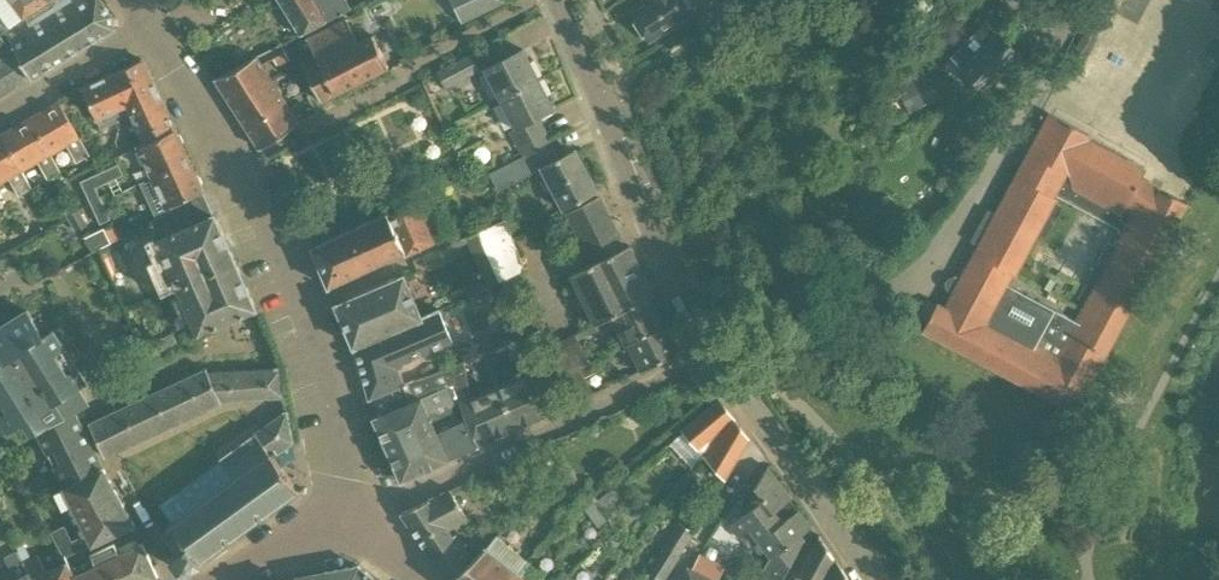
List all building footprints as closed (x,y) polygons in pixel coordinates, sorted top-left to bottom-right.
[(23,21),(46,7),(57,0),(0,0),(0,57),(1,56),(13,49),(3,33),(23,21)] [(70,0),(57,0),(46,7),(74,51),(95,38),(70,0)] [(95,38),(113,28),(111,16),(98,0),(70,0),(95,38)] [(287,15),(312,0),(319,2),(322,0),(278,0),(287,15)] [(287,15),(300,35),(351,8),(346,0),(322,0),(319,2),(312,0),(287,15)] [(473,16),(506,0),(465,0),(473,16)] [(693,7),(688,0),(643,0),(647,5),(630,16),(647,42),(690,13),(688,10),(693,7)] [(74,51),(46,7),(23,21),(52,64),(74,51)] [(319,99),(388,66),(373,34),(357,42),(346,19),(307,38),(316,55),(301,63),(319,99)] [(3,33),(13,49),(31,77),(52,64),(23,21),(3,33)] [(1021,56),(996,31),(995,33),(983,21),(950,57),(985,92),(1021,56)] [(1074,81),(1097,39),(1084,32),(1062,74),(1074,81)] [(281,44),(257,56),(214,78),(229,102),(270,76),(262,64),(273,58),(277,65),(288,59),(281,44)] [(31,77),(13,49),(1,56),(19,84),(31,77)] [(502,101),(539,82),(522,49),(484,68),(502,101)] [(444,88),(480,70),(470,53),(436,71),(444,88)] [(0,57),(0,80),(7,91),(19,84),(1,56),(0,57)] [(143,59),(115,72),(126,96),(119,99),(123,106),(126,104),(128,110),(139,105),(137,99),(157,90),(143,59)] [(126,96),(115,72),(83,86),(97,117),(123,106),(119,99),(126,96)] [(285,99),(270,76),(229,102),(244,125),(285,99)] [(898,92),(911,115),(941,99),(928,76),(898,92)] [(539,82),(502,101),(515,128),(510,130),(520,150),(548,136),(538,115),(552,108),(539,82)] [(137,99),(139,105),(128,110),(144,143),(174,129),(157,90),(137,99)] [(298,121),(285,99),(244,125),(259,148),(298,121)] [(50,154),(66,145),(76,163),(89,155),(59,101),(29,118),(50,154)] [(946,290),(948,291),(953,294),(944,309),(936,305),(936,306),(925,300),(915,320),(925,326),(923,330),(1073,412),(1105,354),(1186,205),(1186,203),(1141,179),(1145,170),(1088,139),(1090,135),(1050,113),(995,214),(988,210),(971,241),(978,245),(959,281),(955,278),(953,277),(952,277),(951,277),(950,277),(949,278),(948,278),(947,279),(946,279),(946,280),(945,281),(945,282),(944,283),(944,284),(944,285),(944,286),(944,287),(945,288),(945,289),(946,290)] [(0,134),(21,171),(21,170),(37,161),(47,179),(60,172),(50,154),(29,118),(0,134)] [(137,146),(151,177),(189,160),(174,129),(144,143),(137,146)] [(0,134),(0,182),(8,178),(18,196),(31,188),(21,170),(21,171),(0,134)] [(559,156),(548,136),(520,150),(531,171),(540,167),(562,208),(596,191),(574,148),(559,156)] [(169,206),(170,207),(203,190),(189,160),(151,177),(152,177),(140,183),(156,218),(170,212),(167,207),(169,206)] [(118,164),(105,170),(110,181),(123,175),(118,164)] [(508,184),(500,169),(489,174),(496,190),(508,184)] [(105,170),(93,176),(98,187),(110,181),(105,170)] [(93,176),(80,182),(87,196),(97,191),(95,188),(98,187),(93,176)] [(213,213),(203,190),(170,207),(179,228),(213,213)] [(97,191),(87,196),(93,209),(103,205),(97,191)] [(433,193),(415,202),(414,199),(311,246),(329,285),(404,250),(406,254),(433,241),(422,216),(440,208),(433,193)] [(582,203),(591,220),(608,212),(599,194),(582,203)] [(103,205),(93,209),(100,224),(110,219),(103,205)] [(79,208),(67,214),(76,230),(88,224),(79,208)] [(125,253),(128,259),(117,264),(125,282),(136,277),(147,301),(176,288),(235,262),(213,213),(179,228),(180,229),(125,253)] [(505,219),(476,231),(499,282),(525,270),(505,219)] [(98,244),(108,240),(105,233),(94,238),(98,244)] [(98,244),(94,238),(85,241),(88,249),(98,244)] [(111,248),(108,240),(98,244),(101,252),(111,248)] [(98,244),(88,249),(91,256),(101,252),(98,244)] [(593,263),(570,274),(596,325),(612,317),(651,297),(650,297),(654,295),(629,245),(625,246),(593,263)] [(176,288),(180,296),(174,299),(180,313),(186,311),(197,334),(255,308),(235,262),(176,288)] [(403,276),(336,304),(355,347),(420,316),(403,276)] [(506,300),(516,295),(511,284),(501,289),(506,300)] [(492,300),(486,288),(470,295),(476,307),(492,300)] [(664,323),(651,297),(612,317),(618,330),(625,343),(627,342),(666,322),(664,323)] [(420,316),(355,347),(355,348),(369,399),(405,384),(400,370),(402,369),(405,362),(453,342),(438,309),(435,310),(420,316)] [(0,327),(0,422),(7,434),(24,424),(31,435),(36,433),(63,487),(102,467),(81,427),(74,412),(88,405),(78,389),(87,383),(85,380),(53,329),(43,335),(40,330),(27,310),(0,327)] [(537,331),(530,316),(520,320),(527,336),(537,331)] [(680,351),(666,322),(627,342),(641,370),(680,351)] [(176,344),(172,333),(159,339),(163,349),(176,344)] [(137,348),(132,334),(123,338),(128,351),(137,348)] [(559,376),(579,366),(585,363),(575,344),(550,357),(559,376)] [(142,361),(137,348),(128,351),(133,365),(142,361)] [(405,384),(369,399),(369,400),(374,416),(373,416),(384,441),(431,421),(451,412),(454,403),(455,403),(461,372),(457,363),(405,384)] [(579,366),(559,376),(572,403),(593,393),(579,366)] [(230,370),(232,400),(244,397),(282,395),(277,367),(230,370)] [(232,400),(230,370),(207,371),(206,368),(186,377),(202,410),(219,402),(232,400)] [(533,369),(496,385),(514,428),(552,412),(533,369)] [(202,410),(186,377),(136,401),(152,434),(202,410)] [(514,428),(496,385),(459,401),(477,444),(514,428)] [(695,446),(730,413),(719,400),(682,430),(695,446)] [(152,434),(136,401),(89,423),(104,456),(152,434)] [(750,438),(730,413),(695,446),(705,457),(725,479),(750,438)] [(255,434),(252,429),(249,431),(252,436),(238,446),(235,441),(232,443),(235,448),(222,458),(219,453),(216,455),(220,459),(155,507),(169,526),(162,531),(165,535),(162,537),(173,552),(169,555),(176,565),(181,571),(183,574),(190,568),(198,563),(201,567),(204,565),(200,560),(229,539),(233,544),(236,542),(232,537),(261,515),(265,520),(268,519),(264,514),(293,492),(301,493),(302,489),(294,488),(280,468),(288,461),(296,455),(282,414),(255,434)] [(431,421),(384,441),(401,480),(405,478),(404,477),(448,458),(447,457),(436,433),(431,421)] [(462,422),(436,433),(447,457),(473,445),(462,422)] [(5,450),(0,453),(0,464),(8,478),(17,473),(5,450)] [(771,513),(790,500),(791,498),(766,465),(753,488),(759,495),(743,507),(740,509),(744,514),(729,525),(738,537),(749,528),(760,542),(779,527),(771,513)] [(134,526),(102,467),(63,487),(59,489),(67,504),(71,502),(87,533),(71,541),(63,526),(52,531),(66,556),(92,543),(93,544),(131,525),(132,527),(134,526)] [(449,530),(467,518),(449,488),(427,499),(401,513),(430,556),(453,536),(449,530)] [(610,505),(603,496),(596,502),(602,511),(610,505)] [(760,542),(770,556),(759,576),(762,579),(781,579),(803,542),(805,540),(801,535),(811,527),(790,500),(771,513),(779,527),(760,542)] [(599,526),(608,519),(595,503),(586,510),(599,526)] [(678,554),(683,546),(692,531),(678,522),(663,545),(678,554)] [(453,536),(430,556),(447,579),(450,579),(473,558),(456,534),(453,536)] [(473,558),(450,579),(508,579),(517,571),(526,560),(496,536),(486,548),(485,547),(473,558)] [(796,575),(793,579),(850,579),(834,558),(825,545),(818,536),(812,547),(796,575)] [(31,560),(20,539),(14,542),(18,550),(17,551),(23,564),(25,563),(34,579),(75,579),(66,561),(45,571),(38,556),(31,560)] [(66,561),(75,579),(151,579),(159,576),(152,563),(143,542),(119,553),(114,543),(90,554),(95,565),(75,574),(68,560),(66,561)] [(663,545),(655,558),(669,567),(678,554),(663,545)] [(664,579),(678,579),(686,566),(712,578),(720,564),(702,555),(683,546),(678,554),(680,556),(664,579)] [(718,552),(710,548),(706,556),(714,560),(718,552)] [(17,551),(4,558),(9,569),(4,571),(9,579),(34,579),(25,563),(23,564),(17,551)] [(655,558),(646,571),(660,579),(661,579),(669,567),(655,558)] [(366,575),(366,574),(358,566),(296,578),(297,579),(364,579),(366,575)] [(712,578),(686,566),(678,579),(716,579),(712,578)] [(517,571),(508,579),(530,579),(517,571)]
